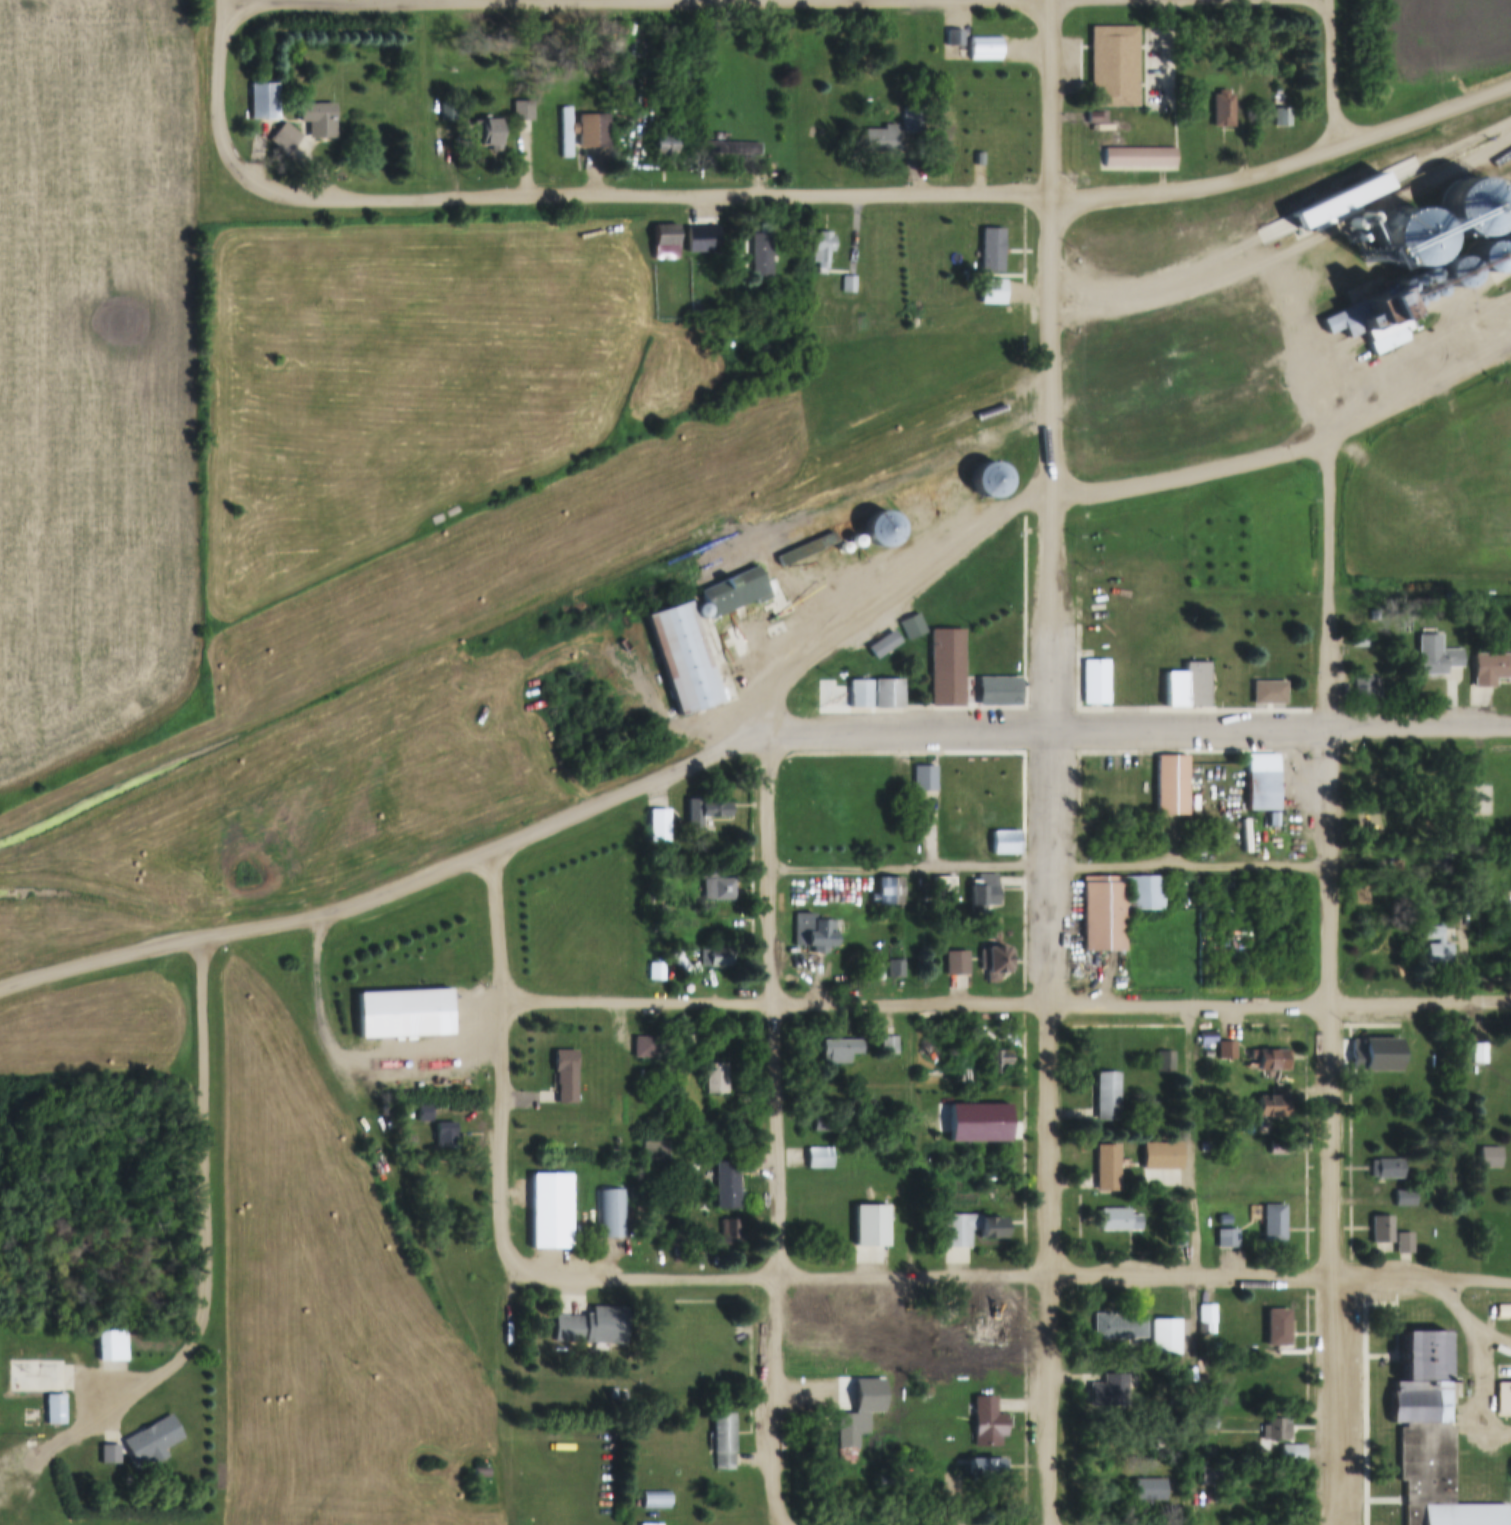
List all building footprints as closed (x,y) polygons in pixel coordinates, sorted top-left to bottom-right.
[(1089,27),(1137,27),(1137,108),(1090,108),(1089,27)] [(946,31),(962,31),(962,47),(946,47),(946,31)] [(970,37),(999,37),(1000,62),(970,62),(970,37)] [(277,84),(278,121),(250,121),(250,84),(277,84)] [(1227,91),(1228,96),(1233,96),(1233,128),(1212,128),(1212,96),(1217,96),(1217,91),(1227,91)] [(440,100),(455,100),(456,123),(440,123),(440,100)] [(512,102),(532,102),(532,122),(512,122),(512,102)] [(298,123),(297,105),(334,105),(334,139),(307,139),(307,123),(298,123)] [(570,135),(570,159),(560,159),(560,108),(570,108),(570,125),(570,135)] [(1273,109),(1290,109),(1290,128),(1274,128),(1273,109)] [(570,125),(577,125),(577,116),(608,115),(608,148),(577,148),(577,135),(570,135),(570,125)] [(479,121),(499,121),(499,153),(490,153),(490,147),(479,147),(479,121)] [(284,123),(300,137),(290,149),(274,134),(284,123)] [(862,132),(883,132),(883,126),(895,126),(895,155),(862,155),(862,132)] [(652,136),(673,136),(673,157),(652,157),(652,136)] [(1103,149),(1174,148),(1174,167),(1103,167),(1103,149)] [(1468,238),(1488,229),(1497,208),(1488,188),(1467,179),(1447,188),(1438,209),(1447,229),(1468,238)] [(653,226),(677,226),(677,260),(653,260),(653,226)] [(768,235),(770,235),(770,279),(750,279),(750,235),(758,235),(758,227),(768,227),(768,235)] [(981,230),(1001,230),(1002,273),(981,273),(981,230)] [(817,237),(817,233),(830,234),(830,238),(832,238),(832,252),(827,252),(827,270),(816,270),(816,263),(811,263),(813,237),(817,237)] [(1501,248),(1505,246),(1507,242),(1505,237),(1500,235),(1496,237),(1494,242),(1496,246),(1501,248)] [(1481,275),(1493,270),(1497,259),(1493,247),(1481,242),(1470,247),(1465,259),(1470,270),(1481,275)] [(1510,260),(1510,251),(1506,249),(1502,251),(1500,256),(1502,260),(1506,262),(1510,260)] [(1449,290),(1460,285),(1465,273),(1460,262),(1449,257),(1437,262),(1433,274),(1438,285),(1449,290)] [(1422,283),(1427,281),(1429,276),(1427,271),(1422,269),(1417,271),(1415,276),(1417,281),(1422,283)] [(1409,288),(1413,286),(1415,282),(1413,277),(1409,276),(1405,277),(1403,282),(1405,286),(1409,288)] [(842,277),(855,277),(854,294),(841,293),(842,277)] [(1397,294),(1402,292),(1404,287),(1401,282),(1396,280),(1391,282),(1389,287),(1392,292),(1397,294)] [(1428,297),(1433,295),(1435,290),(1433,285),(1428,283),(1423,285),(1421,290),(1423,295),(1428,297)] [(1320,321),(1388,288),(1401,313),(1361,333),(1346,340),(1340,329),(1327,335),(1320,321)] [(1416,302),(1420,301),(1422,296),(1420,292),(1416,290),(1411,292),(1409,296),(1411,301),(1416,302)] [(1403,309),(1408,307),(1410,302),(1408,297),(1403,295),(1398,297),(1396,302),(1398,307),(1403,309)] [(1401,313),(1361,333),(1373,357),(1407,340),(1403,332),(1408,329),(1401,313)] [(987,499),(999,494),(1005,481),(999,469),(987,464),(974,469),(969,482),(974,494),(987,499)] [(880,549),(892,544),(897,531),(892,519),(879,514),(867,519),(861,532),(867,544),(880,549)] [(775,557),(831,532),(835,543),(779,567),(775,557)] [(854,549),(859,547),(861,543),(859,538),(854,537),(850,538),(848,543),(850,547),(854,549)] [(842,554),(845,552),(847,549),(845,545),(842,544),(838,545),(837,549),(838,552),(842,554)] [(755,566),(769,598),(756,604),(754,599),(716,616),(708,597),(702,599),(698,591),(755,566)] [(644,616),(687,602),(719,703),(676,717),(644,616)] [(697,618),(701,616),(703,612),(701,607),(697,605),(692,607),(691,612),(692,616),(697,618)] [(898,622),(916,614),(925,633),(906,641),(898,622)] [(703,634),(707,632),(709,628),(707,624),(703,622),(698,624),(697,628),(698,632),(703,634)] [(929,630),(962,630),(962,707),(930,707),(929,630)] [(891,647),(896,645),(898,640),(896,635),(891,633),(886,635),(884,640),(886,645),(891,647)] [(1351,633),(1368,633),(1368,660),(1351,660),(1351,633)] [(707,647),(711,645),(713,641),(711,636),(707,634),(702,636),(701,641),(702,645),(707,647)] [(1416,635),(1439,635),(1440,649),(1461,649),(1461,667),(1445,667),(1445,675),(1416,676),(1416,635)] [(876,654),(881,652),(883,647),(881,642),(876,640),(871,642),(869,647),(871,652),(876,654)] [(711,660),(716,658),(717,654),(716,649),(711,648),(707,649),(705,654),(707,658),(711,660)] [(1473,654),(1510,654),(1510,678),(1493,678),(1493,687),(1473,688),(1473,654)] [(716,673),(720,671),(722,667),(720,662),(716,661),(711,662),(709,667),(711,671),(716,673)] [(1082,662),(1107,662),(1107,705),(1082,705),(1082,662)] [(1183,674),(1183,707),(1208,707),(1207,663),(1183,663),(1183,674)] [(720,686),(725,684),(726,680),(725,675),(720,673),(716,675),(714,680),(716,684),(720,686)] [(1165,674),(1183,674),(1183,707),(1165,707),(1165,674)] [(977,678),(1018,678),(1019,706),(977,706),(977,678)] [(1354,679),(1378,679),(1378,702),(1354,702),(1354,679)] [(873,680),(901,680),(901,709),(873,709),(873,680)] [(847,687),(848,708),(870,708),(870,681),(847,681),(847,687)] [(1253,683),(1284,683),(1285,705),(1253,706),(1253,683)] [(823,687),(847,687),(848,708),(824,708),(823,687)] [(1246,754),(1276,754),(1277,812),(1246,812),(1246,754)] [(1156,757),(1186,757),(1186,816),(1156,816),(1156,757)] [(914,767),(935,767),(935,792),(914,792),(914,767)] [(701,801),(701,805),(727,805),(727,820),(686,820),(686,801),(701,801)] [(648,812),(668,812),(668,843),(648,843),(648,812)] [(1267,814),(1277,814),(1277,828),(1267,828),(1267,814)] [(991,831),(1018,831),(1018,855),(991,855),(991,831)] [(969,887),(977,887),(977,875),(996,875),(996,905),(984,905),(984,913),(969,913),(969,887)] [(1083,877),(1162,876),(1162,902),(1122,903),(1123,952),(1083,952),(1083,877)] [(877,878),(900,878),(901,905),(877,905),(877,878)] [(703,880),(732,880),(733,901),(703,901),(703,880)] [(1352,886),(1368,886),(1368,905),(1352,905),(1352,886)] [(825,948),(825,954),(812,954),(812,948),(794,948),(794,914),(813,914),(813,921),(832,921),(832,948),(825,948)] [(1424,927),(1442,927),(1442,945),(1450,945),(1450,963),(1426,963),(1426,945),(1436,945),(1436,939),(1424,939),(1424,927)] [(979,950),(985,950),(985,948),(1006,948),(1007,974),(997,974),(997,983),(987,983),(987,974),(985,974),(985,969),(980,969),(979,950)] [(729,966),(729,968),(699,968),(699,950),(729,950),(729,951),(733,951),(733,966),(729,966)] [(945,952),(967,952),(967,975),(945,975),(945,952)] [(887,961),(902,961),(902,978),(888,978),(887,961)] [(647,964),(664,964),(664,982),(647,982),(647,964)] [(355,995),(448,990),(450,1036),(357,1040),(355,995)] [(1200,1032),(1216,1032),(1216,1042),(1213,1042),(1213,1047),(1200,1047),(1200,1032)] [(673,1036),(692,1035),(692,1059),(673,1059),(673,1036)] [(967,1035),(978,1035),(978,1053),(967,1053),(967,1035)] [(881,1037),(897,1037),(897,1055),(881,1055),(881,1037)] [(1363,1071),(1352,1071),(1351,1040),(1362,1040),(1362,1039),(1399,1038),(1399,1073),(1363,1073),(1363,1071)] [(633,1039),(653,1039),(653,1058),(633,1058),(633,1039)] [(847,1055),(847,1064),(829,1064),(829,1055),(820,1055),(820,1042),(859,1042),(859,1055),(847,1055)] [(1235,1042),(1235,1060),(1217,1060),(1217,1042),(1235,1042)] [(1471,1045),(1484,1045),(1485,1065),(1471,1065),(1471,1045)] [(552,1052),(574,1051),(575,1104),(557,1104),(557,1089),(555,1089),(555,1073),(553,1074),(552,1052)] [(984,1051),(1011,1051),(1011,1075),(984,1075),(984,1051)] [(1249,1051),(1283,1051),(1283,1072),(1256,1072),(1256,1061),(1249,1061),(1249,1051)] [(1157,1052),(1172,1052),(1172,1073),(1157,1073),(1157,1052)] [(705,1064),(726,1064),(726,1094),(705,1095),(705,1064)] [(1095,1074),(1117,1074),(1118,1122),(1096,1122),(1095,1074)] [(1270,1097),(1270,1088),(1286,1088),(1287,1097),(1289,1097),(1290,1118),(1257,1118),(1257,1097),(1270,1097)] [(416,1107),(431,1107),(431,1122),(416,1122),(416,1107)] [(985,1116),(1004,1115),(1004,1132),(985,1132),(985,1116)] [(434,1123),(454,1122),(455,1148),(436,1149),(434,1123)] [(1145,1139),(1168,1139),(1168,1155),(1145,1156),(1145,1139)] [(1095,1147),(1117,1147),(1117,1193),(1096,1193),(1095,1147)] [(807,1149),(831,1149),(831,1169),(807,1169),(807,1149)] [(1499,1149),(1500,1170),(1479,1170),(1478,1149),(1499,1149)] [(1369,1163),(1376,1163),(1376,1160),(1402,1160),(1402,1181),(1376,1181),(1376,1178),(1369,1178),(1369,1163)] [(717,1163),(738,1163),(739,1209),(717,1210),(717,1163)] [(1167,1174),(1182,1174),(1182,1193),(1167,1193),(1167,1174)] [(597,1192),(625,1191),(625,1239),(597,1239),(597,1192)] [(1394,1191),(1415,1191),(1415,1209),(1394,1209),(1394,1191)] [(854,1207),(886,1207),(886,1247),(854,1247),(854,1207)] [(1262,1207),(1283,1207),(1284,1247),(1262,1247),(1262,1207)] [(1099,1210),(1127,1210),(1127,1233),(1099,1233),(1099,1210)] [(979,1241),(979,1231),(969,1231),(969,1249),(943,1249),(943,1216),(982,1215),(982,1220),(1003,1220),(1003,1241),(979,1241)] [(1371,1218),(1392,1218),(1392,1245),(1371,1245),(1371,1218)] [(1184,1220),(1184,1248),(1169,1248),(1169,1220),(1184,1220)] [(721,1221),(737,1221),(737,1238),(740,1237),(741,1251),(713,1251),(713,1238),(721,1238),(721,1221)] [(1227,1231),(1242,1231),(1242,1249),(1227,1249),(1227,1231)] [(1395,1235),(1411,1235),(1412,1256),(1396,1256),(1395,1235)] [(1198,1306),(1215,1306),(1215,1335),(1206,1335),(1205,1325),(1199,1325),(1198,1306)] [(1495,1306),(1510,1306),(1510,1320),(1495,1320),(1495,1306)] [(554,1316),(584,1318),(584,1314),(590,1315),(590,1308),(624,1309),(623,1345),(553,1342),(554,1316)] [(1266,1311),(1287,1311),(1287,1347),(1266,1347),(1266,1311)] [(1092,1315),(1112,1315),(1112,1316),(1133,1316),(1133,1318),(1145,1318),(1145,1341),(1092,1341),(1092,1315)] [(1149,1321),(1178,1321),(1178,1356),(1149,1357),(1149,1321)] [(973,1324),(1004,1324),(1004,1345),(973,1345),(973,1324)] [(98,1332),(126,1332),(127,1363),(98,1363),(98,1332)] [(1505,1505),(1505,1524),(1402,1524),(1402,1482),(1398,1482),(1398,1429),(1402,1429),(1402,1423),(1392,1423),(1392,1383),(1402,1382),(1401,1334),(1446,1334),(1446,1372),(1450,1372),(1450,1423),(1446,1423),(1446,1428),(1452,1428),(1452,1505),(1505,1505)] [(90,1348),(94,1347),(95,1343),(94,1339),(89,1337),(85,1339),(84,1343),(85,1347),(90,1348)] [(1126,1376),(1126,1408),(1089,1408),(1088,1385),(1101,1385),(1101,1376),(1126,1376)] [(1496,1383),(1510,1383),(1510,1414),(1496,1414),(1496,1383)] [(619,1392),(627,1393),(626,1406),(619,1405),(619,1392)] [(44,1396),(63,1396),(63,1426),(45,1426),(44,1396)] [(974,1398),(996,1398),(996,1415),(1005,1415),(1006,1438),(999,1438),(1000,1448),(974,1448),(974,1398)] [(867,1399),(885,1399),(885,1411),(867,1411),(867,1399)] [(712,1414),(733,1414),(733,1471),(713,1471),(712,1414)] [(836,1414),(857,1414),(857,1449),(836,1449),(836,1414)] [(167,1458),(153,1466),(148,1458),(134,1465),(122,1442),(168,1416),(181,1439),(162,1450),(167,1458)] [(1201,1418),(1216,1418),(1216,1429),(1201,1429),(1201,1418)] [(1261,1427),(1266,1426),(1266,1419),(1282,1419),(1282,1425),(1288,1425),(1288,1442),(1261,1442),(1261,1427)] [(100,1446),(117,1446),(117,1465),(100,1465),(100,1446)] [(1280,1446),(1304,1446),(1304,1462),(1280,1462),(1280,1446)] [(965,1460),(1005,1460),(1005,1477),(965,1478),(965,1460)] [(473,1468),(488,1468),(488,1478),(473,1478),(473,1468)] [(1199,1469),(1220,1469),(1220,1486),(1200,1486),(1199,1469)] [(1132,1481),(1164,1481),(1164,1502),(1132,1502),(1132,1481)] [(668,1492),(668,1510),(642,1510),(641,1493),(668,1492)]
